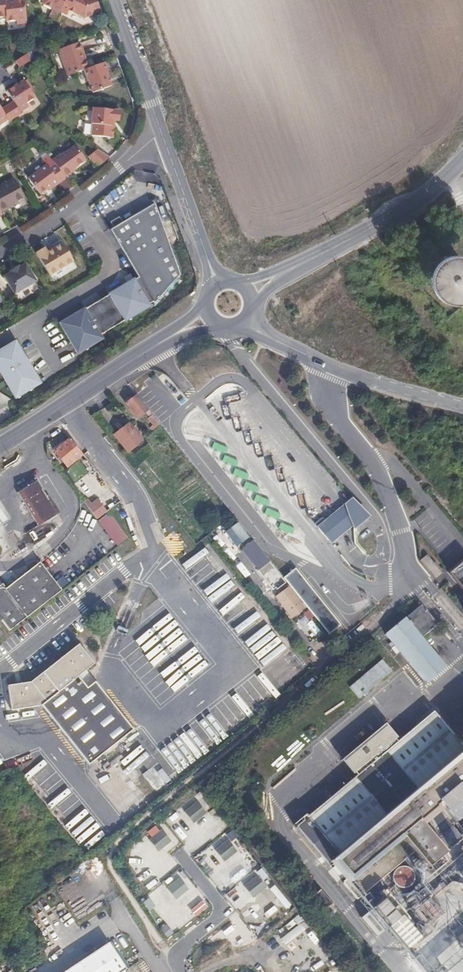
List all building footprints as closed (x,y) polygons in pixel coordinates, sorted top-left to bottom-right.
[(2,1),(4,16),(5,22),(16,21),(16,25),(27,23),(26,16),(25,10),(24,0),(7,0),(2,1)] [(64,0),(42,0),(42,2),(43,6),(51,9),(49,13),(56,16),(58,12),(64,0)] [(95,2),(95,0),(64,0),(58,12),(65,16),(68,13),(82,19),(99,12),(95,2)] [(87,68),(84,58),(81,60),(78,51),(80,50),(78,42),(56,49),(66,75),(82,70),(87,68)] [(20,66),(32,59),(27,53),(15,60),(20,66)] [(110,87),(105,72),(108,70),(105,62),(93,66),(87,68),(82,70),(88,87),(86,89),(87,92),(89,92),(91,94),(110,87)] [(28,108),(37,101),(25,84),(22,86),(24,89),(19,92),(17,89),(8,94),(15,105),(9,109),(17,121),(24,118),(23,115),(30,110),(28,108)] [(9,109),(3,113),(0,107),(0,126),(2,128),(9,123),(11,126),(17,121),(9,109)] [(116,123),(117,111),(90,108),(88,124),(90,124),(89,136),(107,137),(110,135),(111,133),(111,130),(109,128),(110,123),(116,123)] [(70,171),(83,163),(72,148),(59,156),(58,156),(51,161),(64,178),(71,173),(70,171)] [(102,167),(107,155),(93,149),(88,160),(102,167)] [(9,157),(3,161),(8,172),(15,168),(9,157)] [(64,178),(51,161),(27,178),(38,195),(46,189),(50,186),(52,188),(65,180),(64,178)] [(13,182),(0,189),(0,211),(5,208),(4,207),(12,203),(22,198),(13,182)] [(180,275),(169,244),(161,224),(153,203),(120,223),(108,229),(127,262),(136,277),(133,279),(148,303),(152,300),(153,303),(180,275)] [(35,253),(49,277),(73,262),(62,243),(52,249),(46,253),(44,248),(35,253)] [(451,260),(448,260),(445,261),(442,263),(439,265),(437,268),(436,271),(435,274),(434,277),(434,280),(435,283),(437,286),(439,289),(441,291),(444,293),(447,294),(450,294),(453,294),(457,294),(460,292),(462,291),(462,290),(462,265),(460,263),(457,261),(454,260),(451,260)] [(3,277),(14,295),(35,283),(27,269),(25,265),(17,269),(17,268),(8,273),(9,274),(3,277)] [(148,303),(133,279),(132,279),(131,278),(107,293),(108,294),(123,317),(125,320),(139,311),(150,305),(148,303)] [(123,317),(108,294),(84,308),(83,306),(58,322),(76,353),(102,337),(100,333),(123,319),(124,320),(125,320),(123,317)] [(0,348),(0,373),(14,397),(40,382),(14,339),(0,348)] [(149,411),(136,394),(124,404),(136,417),(145,410),(149,414),(151,413),(149,411)] [(171,426),(155,406),(149,411),(151,413),(159,423),(165,430),(171,426)] [(159,423),(151,413),(149,414),(147,416),(152,424),(149,426),(152,429),(159,423)] [(142,441),(128,424),(113,436),(128,453),(142,441)] [(83,454),(70,438),(54,452),(67,467),(83,454)] [(210,475),(195,456),(189,460),(190,461),(205,480),(210,475)] [(37,482),(20,493),(40,526),(46,523),(61,513),(50,495),(47,497),(37,482)] [(233,504),(225,494),(220,499),(228,509),(233,504)] [(106,513),(95,497),(84,504),(95,520),(106,513)] [(366,516),(351,501),(346,505),(350,516),(353,517),(358,523),(366,516)] [(11,519),(0,502),(0,526),(11,519)] [(97,521),(115,546),(126,538),(108,513),(97,521)] [(135,530),(130,517),(126,518),(130,531),(135,530)] [(231,527),(274,588),(282,582),(239,521),(231,527)] [(329,542),(336,536),(325,523),(318,529),(329,542)] [(436,580),(443,574),(427,555),(420,561),(436,580)] [(39,562),(5,587),(0,581),(0,620),(8,631),(30,614),(32,615),(41,608),(40,606),(61,591),(39,562)] [(449,573),(462,591),(462,562),(449,573)] [(274,597),(291,619),(306,607),(289,585),(274,597)] [(236,617),(228,622),(232,628),(254,611),(246,600),(231,611),(236,617)] [(385,634),(426,683),(446,666),(421,637),(437,625),(421,605),(385,634)] [(116,628),(127,632),(133,617),(123,612),(116,628)] [(319,630),(306,612),(295,619),(308,638),(319,630)] [(266,625),(244,642),(249,648),(248,648),(263,667),(284,650),(270,632),(271,631),(266,625)] [(132,729),(95,682),(87,688),(78,677),(94,664),(78,644),(31,682),(7,686),(11,710),(41,705),(88,765),(132,729)] [(202,660),(176,660),(172,654),(165,660),(144,660),(174,694),(206,665),(202,660)] [(392,674),(383,661),(348,685),(357,698),(392,674)] [(462,767),(462,747),(433,711),(423,719),(462,767)] [(293,827),(326,867),(333,862),(340,872),(333,877),(353,901),(362,893),(379,879),(389,871),(411,853),(424,869),(443,854),(451,847),(459,840),(446,824),(462,811),(462,768),(460,765),(424,720),(400,740),(398,742),(387,729),(346,763),(356,775),(351,779),(350,778),(305,814),(306,816),(305,817),(302,816),(300,818),(300,821),(293,827)] [(185,819),(200,807),(193,797),(165,821),(181,840),(194,830),(185,819)] [(123,815),(127,820),(149,803),(145,798),(123,815)] [(78,844),(102,826),(84,804),(61,822),(78,844)] [(454,831),(462,842),(462,824),(454,831)] [(145,884),(173,862),(163,848),(171,842),(157,825),(143,836),(146,839),(128,853),(134,860),(129,864),(136,873),(142,868),(148,874),(141,880),(145,884)] [(287,903),(260,867),(259,867),(230,830),(194,857),(217,887),(217,886),(256,936),(269,927),(264,921),(287,903)] [(173,933),(208,905),(179,869),(139,901),(148,912),(153,908),(173,933)] [(316,890),(314,892),(307,897),(319,911),(325,906),(328,904),(316,890)] [(410,897),(430,922),(439,915),(418,890),(410,897)] [(373,907),(370,909),(385,929),(403,951),(420,937),(402,915),(387,896),(373,907)] [(428,925),(430,922),(410,897),(407,899),(428,925)] [(289,932),(280,936),(285,948),(307,939),(303,931),(291,936),(289,932)] [(125,970),(127,968),(110,942),(64,971),(121,971),(125,970)]
